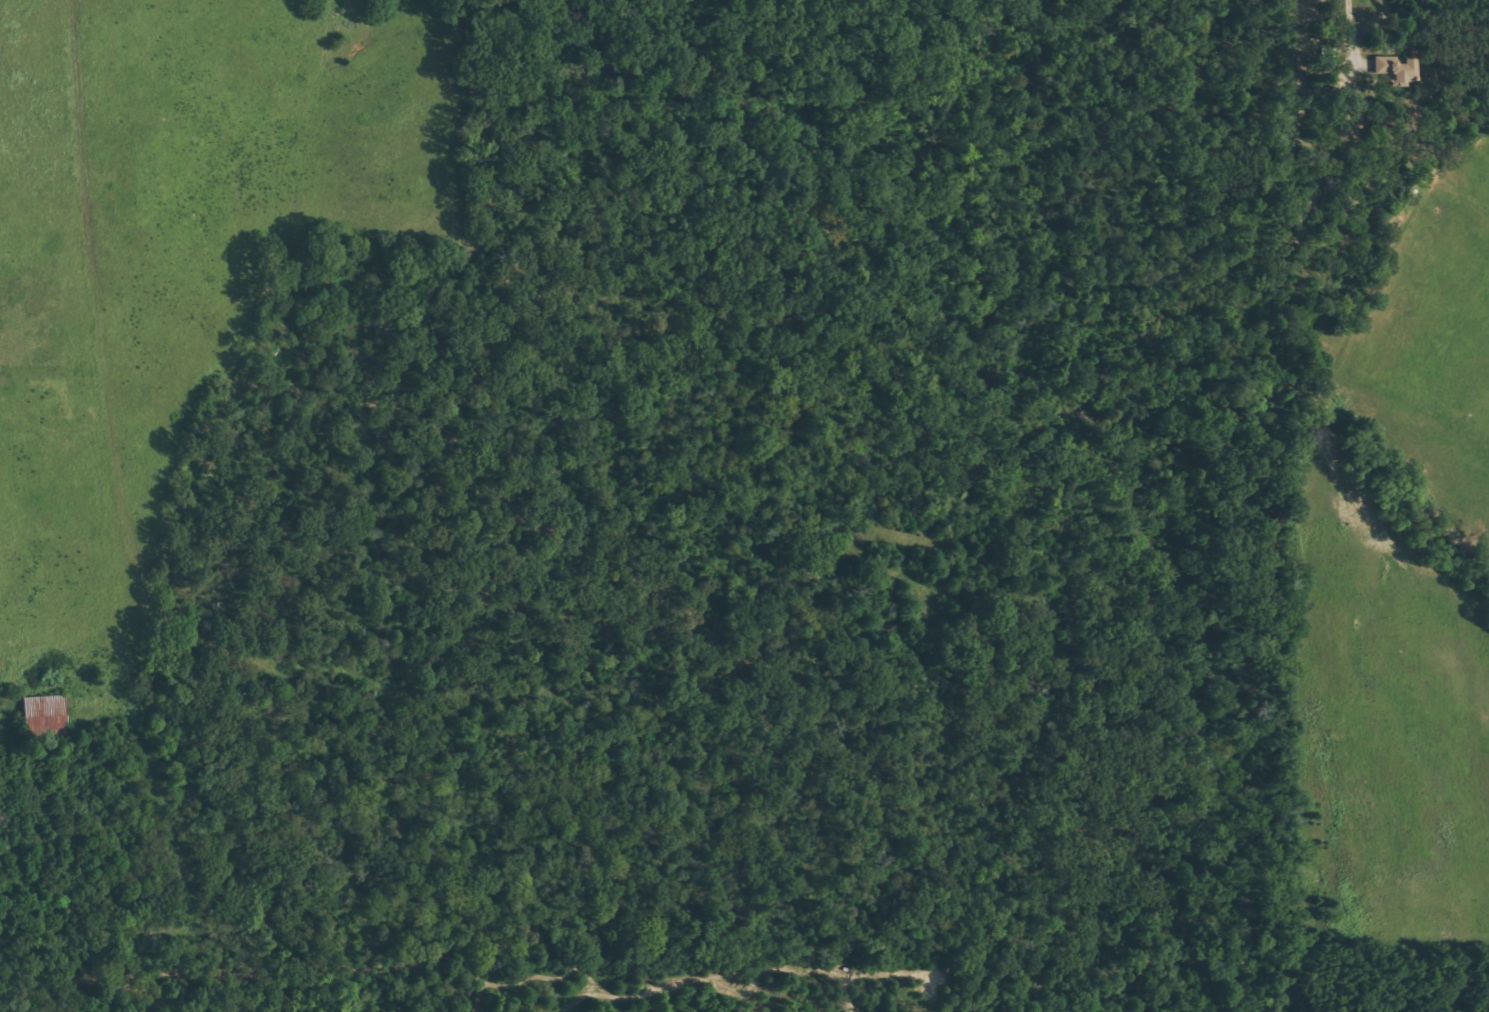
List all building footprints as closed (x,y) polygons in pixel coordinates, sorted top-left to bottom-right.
[(1378,74),(1394,74),(1394,81),(1425,82),(1426,60),(1413,59),(1413,64),(1404,64),(1404,57),(1379,56),(1378,74)]
